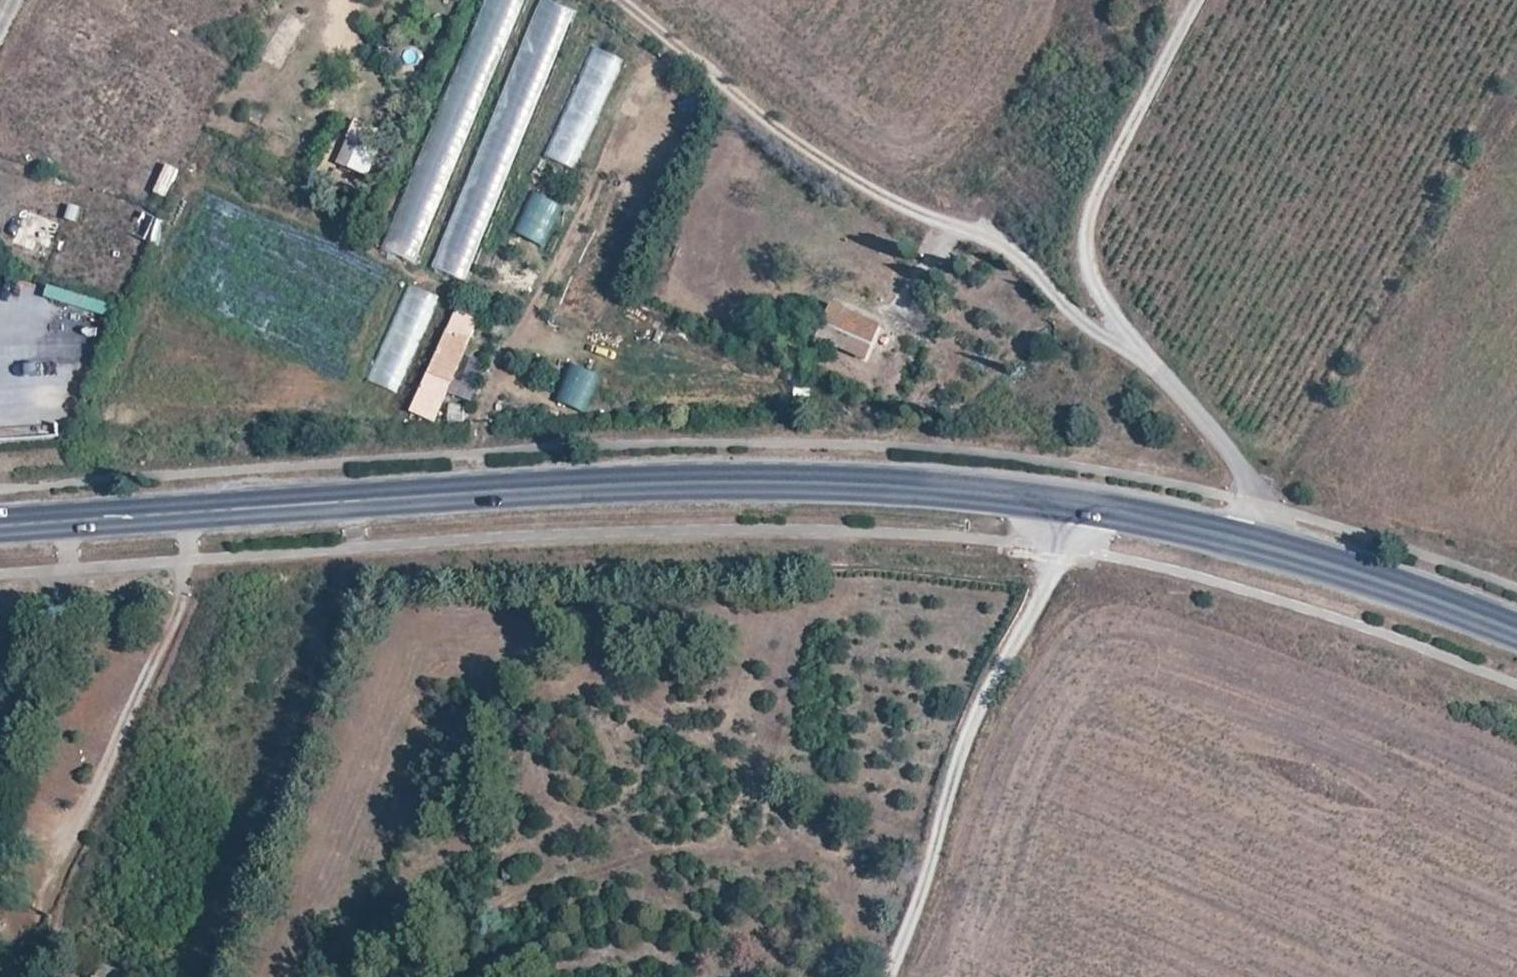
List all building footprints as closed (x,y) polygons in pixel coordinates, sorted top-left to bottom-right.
[(420,263),(521,0),(482,0),(386,250),(420,263)] [(570,6),(552,0),(532,0),(439,270),(474,282),(570,6)] [(551,158),(583,168),(621,55),(589,44),(551,158)] [(349,170),(374,182),(384,162),(358,149),(349,170)] [(168,196),(179,168),(166,163),(155,191),(168,196)] [(514,229),(543,244),(563,204),(534,189),(514,229)] [(143,210),(136,235),(149,239),(156,214),(143,210)] [(399,393),(440,295),(410,283),(369,381),(399,393)] [(431,377),(449,385),(475,322),(459,314),(431,377)] [(861,357),(867,346),(829,327),(823,338),(861,357)] [(19,356),(88,355),(87,340),(18,342),(19,356)] [(570,363),(558,402),(588,411),(599,372),(570,363)] [(119,969),(102,963),(97,976),(101,976),(117,976),(119,969)]
